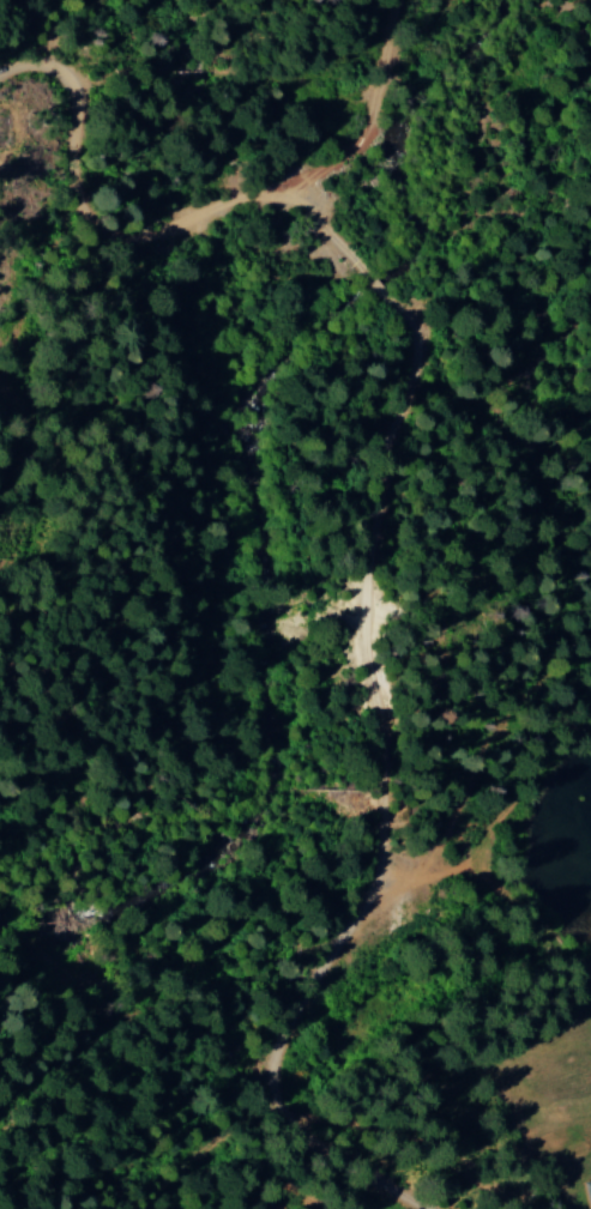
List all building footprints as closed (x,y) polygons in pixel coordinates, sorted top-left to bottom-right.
[(583,1186),(588,1208),(590,1208),(590,1184),(583,1186)]
